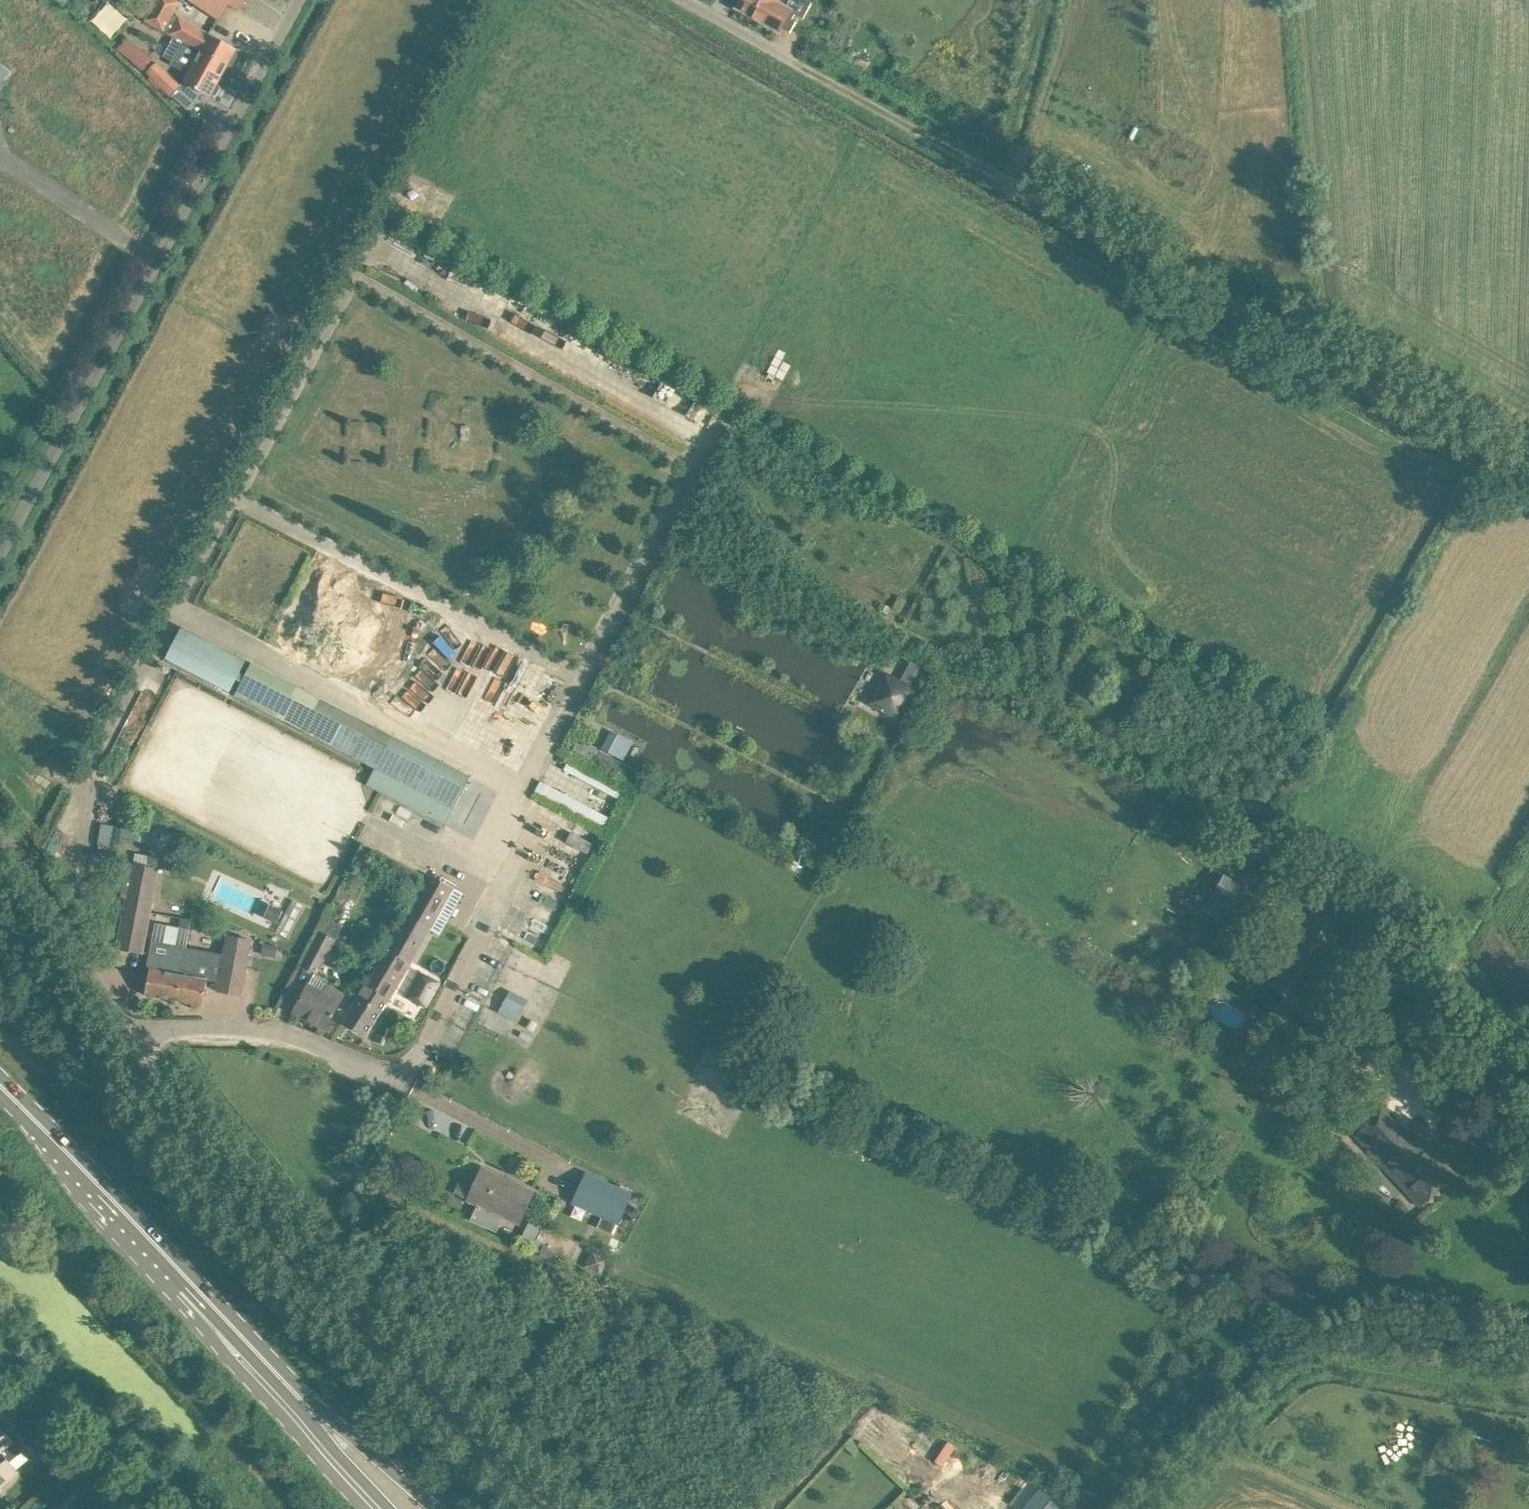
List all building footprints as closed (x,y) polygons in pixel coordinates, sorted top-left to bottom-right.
[(95,22),(118,36),(133,13),(112,0),(109,0),(95,22)] [(174,0),(158,0),(146,21),(183,41),(191,45),(212,56),(206,67),(222,75),(227,65),(230,66),(232,66),(237,55),(237,53),(234,52),(236,49),(210,34),(210,35),(172,14),(178,2),(174,0)] [(245,0),(190,0),(218,19),(229,4),(238,10),(245,0)] [(761,0),(740,0),(736,8),(752,17),(761,0)] [(752,17),(779,31),(781,28),(790,33),(795,23),(796,22),(792,20),(795,14),(803,19),(812,3),(806,0),(761,0),(752,17)] [(183,41),(171,64),(188,73),(183,82),(210,97),(212,94),(214,95),(216,94),(220,88),(219,86),(217,84),(222,75),(206,67),(212,56),(191,45),(183,41)] [(142,50),(134,61),(144,69),(152,58),(142,50)] [(171,95),(180,85),(158,63),(157,62),(148,72),(170,95),(171,95)] [(10,71),(0,63),(0,84),(10,71)] [(182,627),(166,658),(230,691),(246,660),(182,627)] [(471,776),(251,663),(235,694),(376,767),(367,784),(446,825),(471,776)] [(898,719),(914,689),(885,674),(869,703),(898,719)] [(603,749),(623,759),(632,742),(612,731),(603,749)] [(616,773),(622,762),(578,739),(573,750),(616,773)] [(589,805),(518,933),(560,956),(630,828),(589,805)] [(152,823),(124,818),(121,836),(149,841),(152,823)] [(116,823),(101,821),(98,847),(112,849),(116,823)] [(127,890),(116,949),(143,954),(160,868),(157,868),(133,863),(127,862),(122,887),(127,888),(127,890)] [(817,873),(812,882),(819,886),(824,878),(817,874),(817,873)] [(431,928),(454,888),(430,874),(406,914),(431,928)] [(1237,931),(1253,905),(1221,885),(1205,912),(1237,931)] [(110,887),(108,898),(117,900),(119,889),(110,887)] [(277,930),(288,936),(305,906),(294,899),(277,930)] [(270,903),(264,917),(277,923),(283,909),(270,903)] [(406,914),(343,1021),(366,1035),(389,1000),(412,961),(431,928),(406,914)] [(320,930),(302,964),(318,972),(335,938),(320,930)] [(241,995),(252,940),(224,935),(220,953),(186,947),(176,1000),(203,1005),(207,979),(219,982),(218,991),(241,995)] [(176,1000),(186,947),(152,941),(147,969),(150,969),(145,994),(176,1000)] [(261,954),(275,957),(278,946),(277,945),(263,942),(261,954)] [(436,982),(422,975),(411,996),(425,1003),(436,982)] [(294,1012),(325,1028),(344,993),(329,985),(325,993),(308,984),(294,1012)] [(514,989),(503,1012),(522,1021),(533,998),(514,989)] [(1258,1022),(1251,1034),(1265,1041),(1272,1029),(1258,1022)] [(1354,1134),(1420,1207),(1455,1175),(1407,1124),(1404,1127),(1385,1106),(1354,1134)] [(476,1178),(467,1200),(477,1204),(470,1220),(496,1231),(503,1215),(521,1223),(534,1190),(481,1167),(476,1178)] [(586,1173),(572,1202),(618,1223),(631,1193),(586,1173)] [(529,1221),(520,1240),(533,1246),(542,1226),(529,1221)] [(592,1249),(585,1264),(602,1272),(609,1257),(592,1249)] [(17,1470),(10,1462),(22,1452),(0,1425),(0,1485),(17,1470)] [(60,1503),(81,1485),(73,1475),(51,1493),(60,1503)] [(1063,1507),(1062,1508),(1051,1498),(1052,1496),(1040,1486),(1020,1508),(1066,1508),(1063,1507)]
